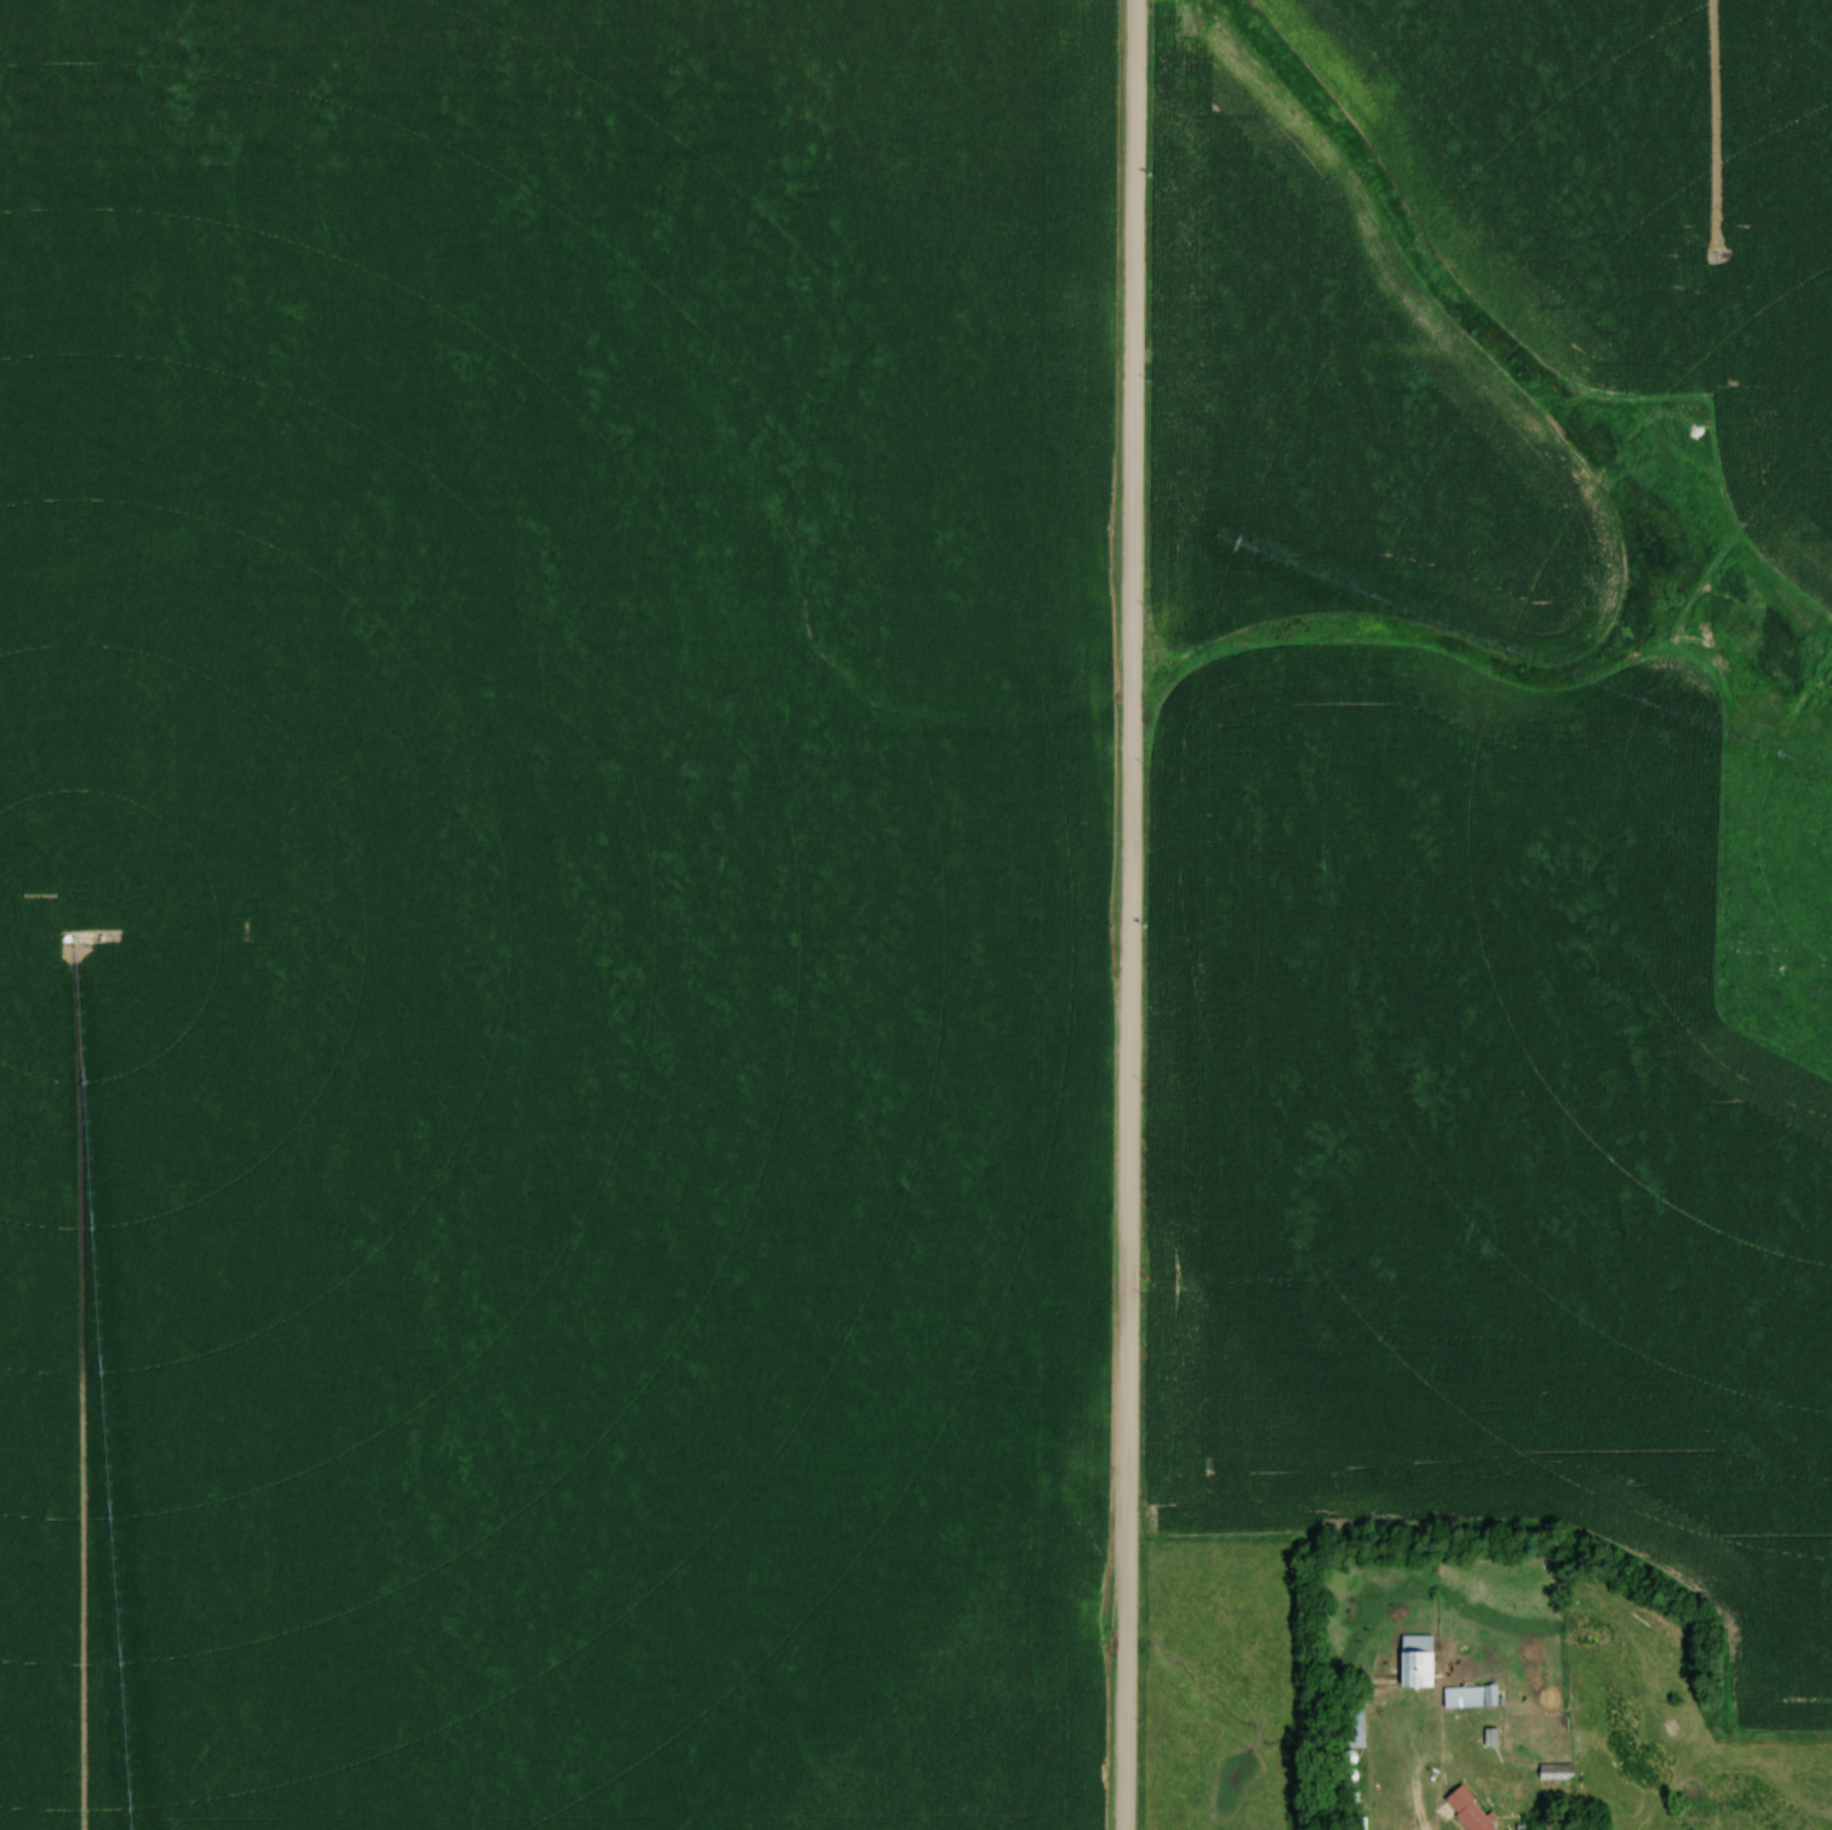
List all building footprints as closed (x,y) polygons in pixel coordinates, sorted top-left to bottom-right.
[(1405,1687),(1437,1687),(1437,1634),(1405,1634),(1405,1687)] [(1446,1686),(1446,1706),(1499,1706),(1499,1686),(1446,1686)] [(1367,1708),(1348,1708),(1348,1747),(1367,1747),(1367,1708)] [(1578,1764),(1541,1764),(1541,1779),(1578,1779),(1578,1764)] [(1464,1784),(1446,1799),(1472,1829),(1503,1829),(1464,1784)]
